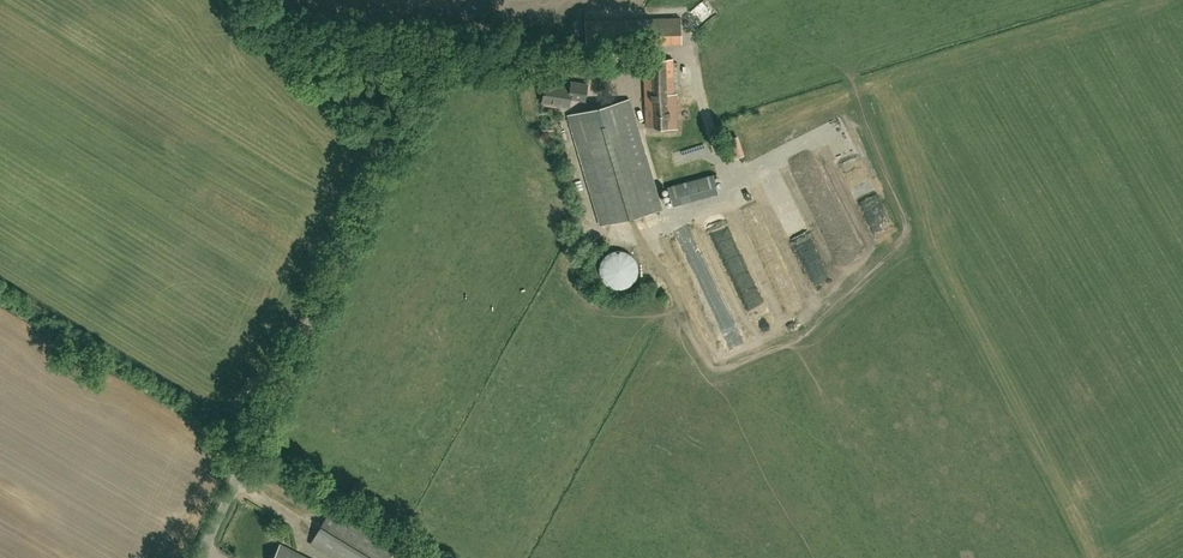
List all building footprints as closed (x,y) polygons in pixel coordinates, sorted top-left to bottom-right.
[(585,21),(586,45),(633,43),(633,41),(681,40),(680,17),(585,21)] [(673,59),(643,59),(646,125),(677,127),(676,93),(674,93),(673,59)] [(587,84),(571,82),(570,88),(545,84),(543,102),(568,106),(570,98),(585,100),(587,84)] [(629,99),(568,115),(601,226),(662,209),(629,99)] [(733,160),(747,157),(743,136),(729,138),(733,160)] [(716,175),(671,187),(676,205),(721,193),(716,175)] [(600,263),(599,269),(600,275),(603,281),(607,285),(613,288),(619,289),(625,288),(630,285),(634,281),(637,275),(638,269),(637,263),(634,258),(630,254),(625,251),(619,250),(613,251),(607,254),(603,258),(600,263)] [(830,267),(810,277),(817,290),(836,279),(830,267)] [(714,301),(731,353),(746,348),(729,296),(714,301)] [(332,509),(312,542),(338,557),(390,557),(396,548),(332,509)] [(282,543),(274,557),(312,557),(282,543)]
